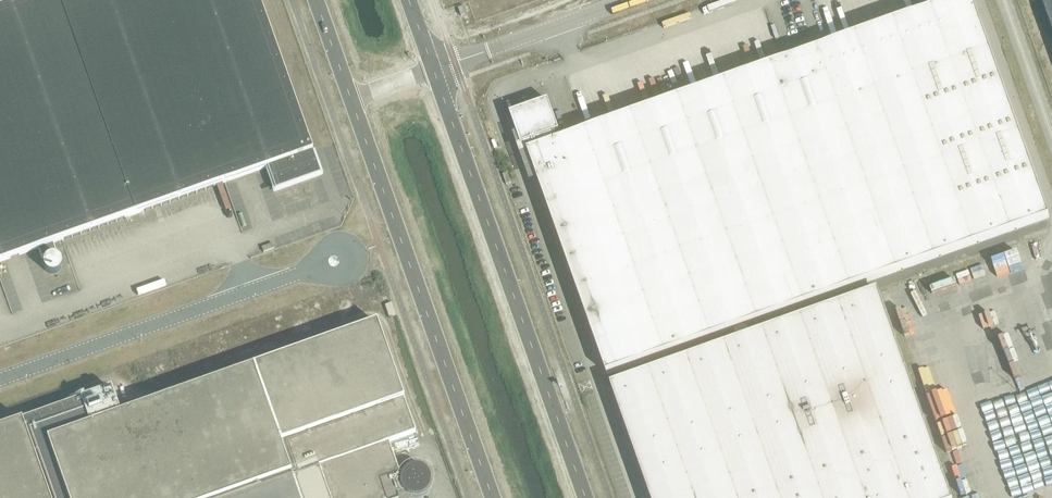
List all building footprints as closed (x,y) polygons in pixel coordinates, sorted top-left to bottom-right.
[(43,263),(43,262),(43,261),(44,260),(45,259),(45,258),(46,258),(47,257),(48,256),(49,256),(50,256),(51,255),(52,255),(53,255),(54,256),(55,256),(56,256),(57,257),(58,258),(53,244),(267,168),(275,190),(320,174),(312,152),(309,142),(258,0),(23,0),(0,8),(0,262),(38,249),(43,263)] [(970,0),(955,0),(955,1),(558,141),(555,134),(559,133),(559,134),(560,133),(549,101),(510,115),(522,147),(523,147),(522,146),(531,143),(531,144),(530,144),(529,145),(529,146),(529,147),(529,148),(530,148),(530,149),(531,149),(532,150),(533,149),(533,150),(528,152),(607,374),(1047,218),(970,0)] [(1051,32),(1051,0),(1041,0),(1051,32)] [(464,6),(458,8),(460,16),(466,14),(464,6)] [(507,173),(503,174),(506,184),(511,183),(510,179),(507,173)] [(274,248),(272,243),(261,247),(263,252),(274,248)] [(877,291),(611,385),(651,497),(951,497),(877,291)] [(386,316),(392,314),(388,302),(382,304),(386,316)] [(0,427),(0,497),(397,497),(396,495),(404,492),(406,493),(407,494),(408,495),(409,495),(411,496),(412,496),(415,496),(417,496),(420,495),(422,494),(424,493),(426,491),(427,489),(429,487),(429,485),(430,483),(430,480),(430,478),(429,476),(429,474),(428,472),(426,470),(425,469),(423,468),(421,467),(419,466),(416,465),(413,465),(411,465),(408,466),(406,468),(404,469),(402,471),(401,474),(399,473),(388,442),(415,433),(375,322),(119,413),(110,388),(0,427)] [(1010,332),(995,336),(1003,361),(1017,357),(1010,332)] [(1007,391),(1022,388),(1017,364),(1003,367),(1007,391)]
